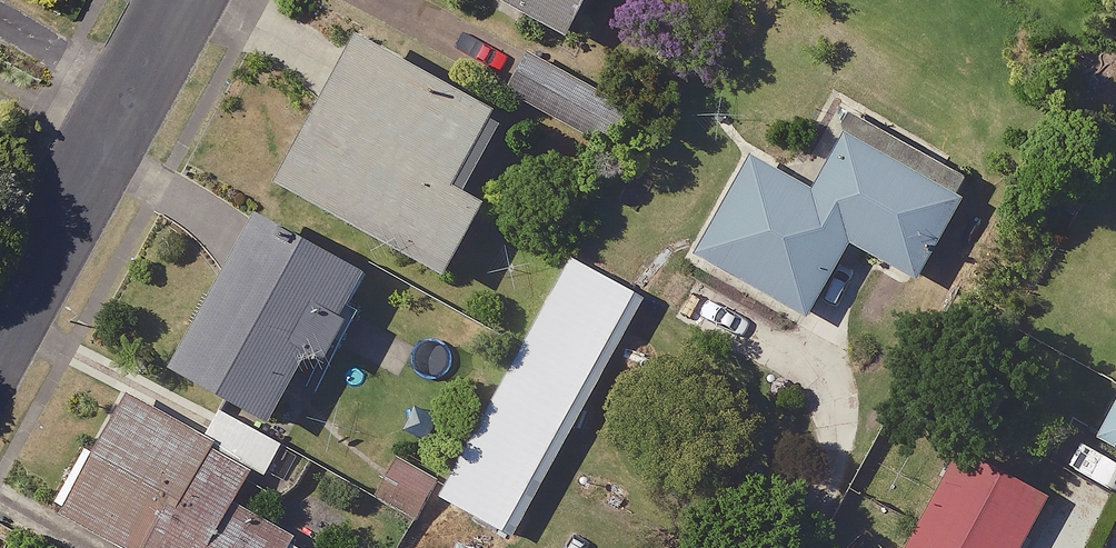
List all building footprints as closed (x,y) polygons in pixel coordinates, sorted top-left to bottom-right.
[(569,28),(585,0),(518,0),(569,28)] [(506,112),(359,32),(281,174),(449,266),(488,195),(467,184),(506,112)] [(603,83),(537,46),(512,89),(578,126),(603,83)] [(958,198),(836,131),(804,189),(744,156),(690,254),(802,316),(843,242),(912,280),(958,198)] [(368,270),(259,211),(179,361),(275,413),(311,347),(334,359),(361,310),(350,304),(368,270)] [(648,293),(575,253),(442,495),(515,535),(648,293)] [(127,394),(64,511),(134,547),(315,547),(318,541),(236,497),(253,465),(270,474),(288,441),(224,406),(207,437),(127,394)] [(1094,446),(1115,457),(1115,401),(1094,446)] [(957,452),(906,547),(1015,547),(1042,497),(957,452)]
